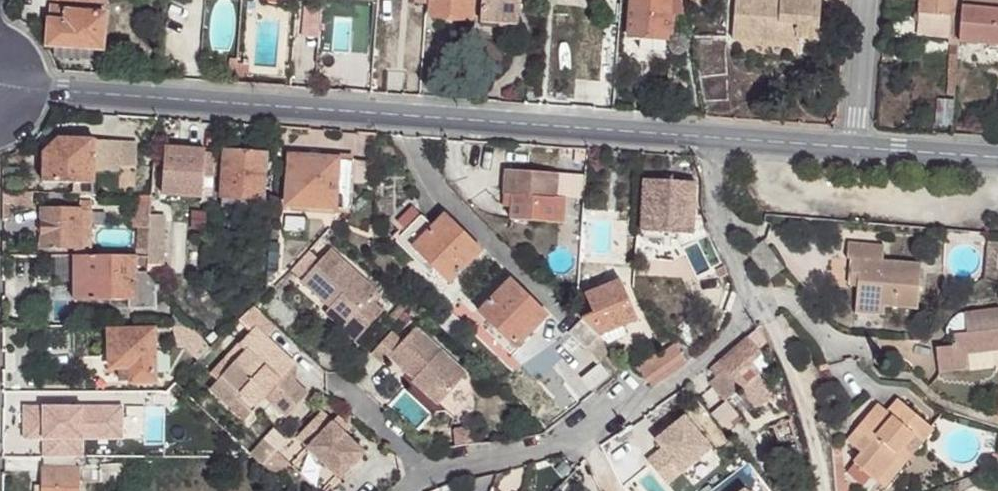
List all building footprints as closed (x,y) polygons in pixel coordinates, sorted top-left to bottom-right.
[(433,16),(474,19),(475,0),(434,0),(433,16)] [(523,0),(485,0),(483,19),(504,21),(505,17),(522,17),(523,2),(523,0)] [(670,18),(671,0),(635,0),(632,36),(639,36),(667,39),(670,18)] [(670,18),(688,15),(686,0),(671,0),(670,18)] [(800,0),(735,0),(731,42),(742,42),(796,48),(796,41),(818,43),(822,2),(803,0),(800,0)] [(923,12),(953,14),(956,14),(956,0),(924,0),(923,12)] [(962,34),(965,6),(965,0),(956,0),(956,14),(953,14),(952,34),(962,34)] [(997,10),(997,0),(965,0),(965,6),(997,10)] [(997,44),(997,10),(965,6),(962,34),(961,40),(997,44)] [(103,48),(107,14),(71,10),(70,8),(52,7),(49,44),(103,48)] [(319,65),(323,9),(307,7),(303,63),(319,65)] [(952,41),(952,34),(953,14),(923,12),(921,38),(952,41)] [(667,39),(639,36),(638,50),(666,52),(667,39)] [(796,48),(742,42),(740,54),(795,60),(796,48)] [(951,71),(959,72),(960,54),(951,53),(951,71)] [(250,64),(238,62),(237,75),(248,76),(250,64)] [(949,96),(957,96),(959,72),(951,71),(949,96)] [(71,193),(95,195),(96,175),(96,140),(95,138),(62,138),(45,154),(45,182),(72,183),(71,193)] [(96,140),(96,175),(121,175),(121,166),(120,142),(96,140)] [(136,142),(120,142),(121,166),(135,166),(136,142)] [(167,196),(201,198),(203,151),(164,149),(162,196),(167,196)] [(224,163),(223,177),(221,208),(247,210),(249,198),(263,200),(266,155),(225,151),(225,153),(224,163)] [(335,209),(340,161),(291,157),(288,205),(335,209)] [(354,161),(340,161),(335,209),(350,210),(352,178),(354,161)] [(372,162),(354,161),(352,178),(371,179),(372,162)] [(213,163),(213,176),(223,177),(224,163),(220,163),(213,163)] [(507,173),(506,197),(512,198),(511,209),(511,222),(562,225),(563,200),(558,200),(558,176),(507,173)] [(645,181),(644,207),(659,208),(658,223),(678,224),(679,210),(694,211),(695,185),(645,181)] [(153,196),(137,196),(135,226),(143,226),(151,227),(152,218),(153,196)] [(201,205),(201,198),(167,196),(166,203),(201,205)] [(566,197),(565,219),(581,220),(582,197),(566,197)] [(396,224),(407,234),(420,218),(409,209),(396,224)] [(83,212),(44,211),(44,248),(82,249),(83,212)] [(451,285),(484,253),(445,216),(432,229),(413,248),(437,272),(451,285)] [(150,259),(150,266),(164,266),(164,218),(152,218),(151,227),(150,250),(150,259)] [(413,248),(432,229),(420,218),(407,234),(396,244),(407,255),(413,248)] [(151,227),(143,226),(143,249),(150,250),(151,227)] [(717,251),(710,233),(681,243),(689,266),(720,255),(717,251)] [(770,278),(781,272),(783,267),(763,243),(750,254),(770,278)] [(861,260),(859,288),(858,305),(885,307),(921,309),(924,263),(886,260),(887,246),(850,244),(849,260),(854,260),(861,260)] [(413,248),(407,255),(431,278),(434,276),(437,272),(413,248)] [(347,329),(341,335),(354,346),(382,317),(370,305),(376,298),(330,256),(302,286),(330,313),(347,329)] [(90,302),(88,259),(78,258),(78,303),(90,302)] [(136,303),(137,259),(88,259),(90,302),(123,303),(132,303),(136,303)] [(159,311),(159,288),(150,277),(150,275),(150,266),(150,259),(137,259),(136,303),(132,303),(132,312),(159,311)] [(853,288),(859,288),(861,260),(854,260),(853,288)] [(164,266),(150,266),(150,275),(164,275),(164,266)] [(448,289),(451,285),(437,272),(434,276),(448,289)] [(518,351),(550,317),(511,280),(480,313),(493,327),(518,351)] [(600,335),(622,327),(637,322),(623,282),(588,294),(595,315),(583,319),(585,320),(600,335)] [(123,313),(132,312),(132,303),(123,303),(123,313)] [(885,307),(858,305),(857,315),(885,317),(885,307)] [(174,329),(193,329),(178,311),(175,313),(174,329)] [(324,319),(341,335),(347,329),(330,313),(324,319)] [(493,327),(480,313),(476,316),(490,330),(493,327)] [(967,334),(968,337),(952,338),(954,349),(937,352),(941,376),(970,371),(968,356),(992,354),(991,345),(997,344),(997,313),(965,317),(965,320),(967,334)] [(589,350),(602,337),(600,335),(585,320),(572,334),(589,350)] [(961,335),(967,334),(965,320),(959,320),(961,335)] [(512,356),(518,351),(493,327),(490,330),(488,333),(512,356)] [(602,337),(609,343),(626,335),(622,327),(600,335),(602,337)] [(133,368),(134,382),(154,381),(153,333),(112,332),(112,368),(123,368),(133,368)] [(414,332),(401,347),(389,336),(369,359),(381,369),(388,362),(412,385),(410,386),(435,410),(464,379),(414,332)] [(754,332),(712,368),(718,376),(710,383),(726,402),(726,401),(743,387),(758,405),(774,393),(759,374),(751,365),(762,355),(759,352),(766,346),(754,332)] [(240,398),(255,412),(266,400),(293,372),(253,334),(238,351),(243,357),(217,385),(235,404),(240,398)] [(615,376),(629,363),(609,343),(602,337),(589,350),(605,364),(615,376)] [(699,356),(684,341),(662,357),(658,353),(651,358),(637,371),(655,387),(699,356)] [(934,372),(933,341),(911,342),(912,372),(934,372)] [(243,357),(238,351),(211,379),(217,385),(243,357)] [(770,365),(762,355),(751,365),(759,374),(770,365)] [(597,389),(615,376),(605,364),(586,378),(597,389)] [(123,381),(134,382),(133,368),(123,368),(123,381)] [(294,384),(293,372),(266,400),(273,406),(294,384)] [(598,392),(597,389),(586,378),(543,416),(553,428),(598,392)] [(309,398),(294,384),(273,406),(287,420),(309,398)] [(228,411),(235,404),(217,385),(209,394),(228,411)] [(185,400),(172,388),(166,395),(167,401),(175,409),(185,400)] [(788,405),(782,394),(776,397),(781,408),(788,405)] [(250,417),(255,412),(240,398),(235,404),(250,417)] [(880,405),(850,443),(865,455),(850,473),(867,487),(874,478),(881,484),(903,455),(899,452),(914,434),(924,442),(934,428),(900,400),(890,413),(880,405)] [(737,415),(726,401),(726,402),(708,417),(719,431),(737,415)] [(78,459),(83,459),(83,439),(83,411),(45,410),(43,459),(46,459),(78,459)] [(115,416),(114,433),(142,432),(143,416),(115,416)] [(345,438),(332,427),(321,416),(296,443),(339,484),(365,457),(345,438)] [(337,422),(332,427),(345,438),(349,433),(337,422)] [(620,434),(582,463),(600,486),(607,480),(609,483),(640,461),(620,434)] [(914,434),(899,452),(903,455),(881,484),(887,488),(924,442),(914,434)] [(454,439),(457,455),(475,452),(471,435),(454,439)] [(83,459),(99,459),(99,439),(83,439),(83,459)] [(263,441),(249,456),(274,480),(288,464),(263,441)] [(841,452),(833,453),(835,472),(842,472),(841,452)] [(78,471),(78,459),(46,459),(46,471),(78,471)] [(78,471),(46,471),(44,471),(44,487),(44,490),(80,490),(80,472),(78,471)] [(92,472),(92,483),(101,483),(120,482),(120,473),(101,473),(101,471),(92,472)] [(842,472),(835,472),(836,489),(843,489),(842,472)]
